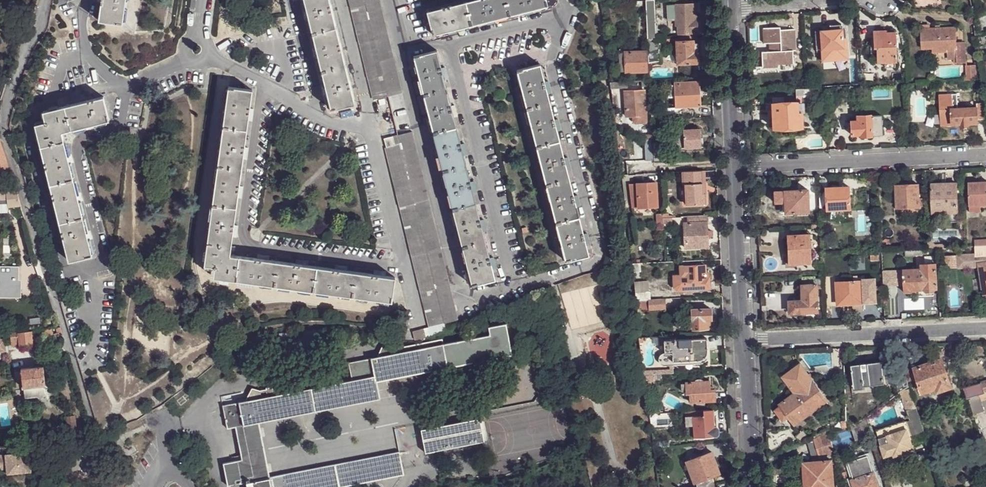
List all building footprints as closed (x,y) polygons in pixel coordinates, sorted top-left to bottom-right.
[(101,3),(98,21),(122,24),(126,0),(101,0),(101,3)] [(326,95),(330,110),(354,104),(328,0),(303,0),(306,11),(308,20),(315,48),(317,57),(325,87),(326,95)] [(373,100),(387,96),(363,0),(349,0),(373,100)] [(387,96),(402,93),(379,0),(363,0),(387,96)] [(545,0),(474,0),(426,12),(432,36),(547,7),(545,0)] [(647,40),(655,40),(654,0),(645,0),(647,40)] [(675,18),(675,4),(667,5),(668,18),(675,18)] [(693,4),(675,4),(675,18),(676,25),(678,25),(678,33),(679,33),(696,32),(697,32),(696,19),(694,19),(693,13),(693,4)] [(819,30),(821,50),(843,48),(843,42),(842,24),(829,25),(829,30),(819,30)] [(948,60),(953,60),(956,60),(956,64),(965,63),(965,43),(956,43),(955,28),(930,29),(929,25),(921,26),(922,49),(932,48),(947,47),(947,51),(948,60)] [(777,62),(777,65),(793,64),(792,50),(795,50),(794,29),(780,30),(779,27),(762,28),(763,43),(768,43),(771,43),(771,51),(768,51),(761,52),(761,68),(770,68),(770,62),(777,62)] [(883,63),(895,62),(894,32),(885,33),(885,31),(872,31),(872,38),(872,48),(875,48),(876,55),(876,63),(883,63)] [(679,38),(676,39),(677,63),(698,62),(698,52),(693,52),(692,43),(692,38),(679,38)] [(660,41),(647,42),(648,55),(648,64),(661,63),(660,45),(660,41)] [(843,48),(821,50),(822,61),(848,58),(847,42),(843,42),(843,48)] [(646,51),(624,51),(625,71),(646,71),(646,51)] [(472,285),(495,279),(435,52),(413,57),(472,285)] [(981,75),(978,59),(978,56),(973,56),(973,65),(964,66),(965,77),(963,77),(963,81),(976,81),(976,76),(981,75)] [(566,261),(589,256),(543,80),(539,65),(515,71),(520,87),(566,261)] [(674,85),(674,96),(675,106),(700,105),(699,82),(674,83),(674,85)] [(247,120),(249,108),(251,90),(228,87),(205,265),(212,266),(214,267),(215,270),(214,277),(391,300),(394,277),(385,276),(374,274),(346,270),(335,269),(307,265),(296,264),(269,260),(257,259),(231,255),(230,254),(231,246),(232,237),(234,226),(237,197),(239,186),(243,159),(243,148),(247,120)] [(644,90),(624,91),(626,116),(632,116),(633,122),(635,124),(646,123),(644,90)] [(89,241),(87,232),(79,202),(77,195),(70,164),(68,156),(62,134),(62,132),(63,132),(70,130),(85,127),(93,125),(109,121),(103,97),(43,112),(45,119),(45,122),(42,124),(35,126),(69,262),(93,256),(89,241)] [(773,110),(773,115),(773,127),(802,126),(801,113),(798,113),(797,102),(796,102),(772,104),(773,110)] [(768,110),(773,110),(772,104),(765,104),(765,110),(761,110),(761,113),(768,113),(768,110)] [(977,104),(977,108),(978,120),(985,120),(985,104),(977,104)] [(941,125),(953,125),(952,109),(953,109),(953,105),(940,106),(941,125)] [(666,107),(650,107),(651,117),(667,116),(666,107)] [(953,109),(952,109),(953,125),(962,124),(962,127),(969,126),(969,124),(978,124),(978,120),(977,108),(964,109),(958,109),(953,109)] [(860,136),(872,136),(870,116),(857,116),(857,121),(851,121),(852,135),(860,135),(860,136)] [(870,116),(872,136),(882,135),(881,116),(870,116)] [(673,130),(674,148),(702,147),(702,137),(700,137),(699,128),(673,130)] [(412,133),(397,136),(399,145),(443,321),(458,318),(412,133)] [(383,139),(385,149),(399,145),(397,136),(383,139)] [(643,139),(644,160),(653,159),(652,143),(652,138),(643,139)] [(9,167),(1,143),(0,143),(0,170),(9,167)] [(652,143),(653,159),(664,159),(663,143),(652,143)] [(443,321),(399,145),(385,149),(429,325),(412,330),(416,341),(445,328),(443,321)] [(707,170),(685,171),(687,203),(705,203),(704,193),(708,193),(707,170)] [(629,183),(630,207),(657,206),(655,182),(629,183)] [(17,192),(14,183),(0,184),(0,192),(7,192),(17,192)] [(981,206),(985,206),(985,183),(968,183),(968,195),(966,195),(966,198),(969,198),(969,206),(981,206)] [(947,213),(957,212),(957,184),(932,184),(933,213),(947,213)] [(807,189),(797,190),(796,185),(785,186),(785,190),(774,191),(774,202),(780,202),(784,202),(785,212),(797,212),(797,215),(807,214),(807,211),(808,211),(807,189)] [(919,206),(919,199),(918,185),(896,185),(897,207),(919,206)] [(850,195),(850,190),(850,189),(850,188),(827,188),(827,191),(828,207),(828,210),(851,209),(850,195)] [(820,207),(828,207),(827,191),(819,191),(820,207)] [(12,206),(21,205),(17,192),(7,192),(7,199),(7,206),(12,206)] [(958,222),(957,212),(947,213),(947,222),(958,222)] [(20,227),(26,224),(23,215),(19,216),(20,220),(18,221),(20,227)] [(706,230),(706,221),(688,222),(683,222),(684,247),(707,246),(707,235),(706,230)] [(810,234),(787,235),(788,264),(812,262),(810,234)] [(930,240),(927,240),(927,248),(931,248),(936,248),(946,248),(946,245),(935,245),(930,240)] [(974,246),(975,257),(957,258),(958,268),(979,267),(982,288),(983,288),(984,295),(985,295),(985,246),(974,246)] [(878,250),(870,251),(870,261),(879,261),(878,250)] [(632,263),(632,271),(640,271),(639,262),(632,263)] [(904,286),(904,293),(917,293),(917,296),(934,295),(934,292),(936,290),(936,264),(922,265),(922,270),(897,271),(897,279),(904,279),(904,286)] [(704,265),(679,266),(680,276),(673,276),(673,287),(676,289),(678,289),(678,291),(680,291),(680,289),(684,289),(684,291),(685,291),(685,289),(709,288),(709,277),(705,277),(704,265)] [(897,271),(883,271),(884,287),(904,286),(904,279),(897,279),(897,271)] [(822,288),(821,279),(815,279),(815,277),(802,277),(804,301),(790,302),(791,313),(818,312),(817,289),(822,288)] [(861,281),(855,281),(837,282),(838,304),(848,304),(853,304),(862,303),(863,303),(862,281),(861,281)] [(876,281),(862,281),(863,303),(876,302),(876,281)] [(635,292),(636,300),(641,300),(650,300),(649,291),(635,292)] [(650,300),(641,300),(642,306),(645,306),(645,309),(649,309),(664,308),(663,299),(650,300)] [(691,309),(692,329),(707,328),(707,319),(710,319),(710,308),(691,309)] [(39,330),(42,329),(41,320),(29,322),(31,331),(39,330)] [(225,428),(227,428),(234,427),(240,459),(222,463),(226,486),(227,486),(245,483),(246,486),(343,486),(404,475),(400,451),(398,452),(397,451),(269,477),(259,422),(380,398),(377,381),(511,355),(505,322),(488,326),(486,327),(487,335),(447,342),(442,343),(441,339),(400,347),(398,348),(399,352),(379,356),(347,362),(350,379),(311,386),(310,378),(305,379),(265,387),(265,390),(266,396),(247,400),(221,404),(225,428)] [(52,335),(61,332),(60,327),(57,328),(42,329),(39,330),(40,336),(52,335)] [(279,333),(281,350),(323,345),(321,328),(279,333)] [(40,336),(39,330),(31,331),(9,334),(11,348),(41,344),(40,336)] [(665,340),(663,340),(664,353),(672,353),(672,361),(693,360),(698,360),(700,359),(702,359),(703,358),(705,356),(706,353),(707,351),(706,338),(675,340),(665,340)] [(379,354),(379,356),(399,352),(398,348),(400,347),(400,344),(393,346),(384,344),(379,354)] [(672,361),(664,362),(664,353),(663,354),(662,354),(661,355),(660,356),(659,357),(658,358),(658,360),(658,361),(659,362),(660,363),(660,364),(661,365),(662,365),(663,365),(664,366),(669,365),(673,365),(693,364),(693,360),(672,361)] [(672,353),(664,353),(664,362),(672,361),(672,353)] [(942,359),(915,369),(918,377),(923,392),(938,388),(939,391),(951,387),(942,359)] [(852,369),(855,390),(865,389),(865,387),(885,384),(883,375),(883,368),(882,362),(851,365),(852,369)] [(795,393),(812,380),(800,364),(783,377),(795,393)] [(673,365),(669,365),(669,369),(644,370),(644,375),(662,374),(673,373),(673,365)] [(25,388),(45,385),(46,385),(44,366),(21,369),(24,388),(25,388)] [(918,377),(915,369),(906,371),(909,380),(918,377)] [(654,378),(653,374),(645,375),(646,384),(651,384),(651,381),(654,381),(654,378)] [(681,391),(686,390),(686,393),(689,393),(690,402),(715,400),(714,389),(712,389),(710,389),(709,380),(685,382),(685,383),(681,384),(681,391)] [(827,401),(812,380),(795,393),(779,405),(780,406),(788,417),(794,425),(827,401)] [(968,398),(985,392),(985,381),(964,388),(968,398)] [(46,395),(45,385),(25,388),(26,398),(46,395)] [(915,436),(925,432),(910,387),(904,390),(910,407),(906,408),(910,420),(905,423),(907,429),(912,427),(915,436)] [(247,398),(247,400),(266,396),(265,390),(260,390),(252,388),(247,398)] [(910,407),(904,390),(901,392),(906,408),(910,407)] [(973,414),(984,411),(981,402),(985,400),(985,392),(968,398),(973,414)] [(657,406),(648,407),(649,414),(658,413),(657,406)] [(784,419),(788,417),(780,406),(775,410),(779,417),(781,415),(784,419)] [(692,411),(693,415),(692,415),(685,416),(686,425),(693,425),(694,437),(717,436),(716,427),(713,427),(713,425),(713,418),(712,410),(709,410),(704,410),(702,410),(692,411)] [(456,423),(421,430),(419,430),(424,452),(425,452),(426,453),(484,441),(479,418),(477,419),(456,423)] [(856,441),(871,436),(866,419),(851,426),(856,441)] [(907,429),(905,423),(904,422),(876,432),(885,457),(894,454),(895,456),(905,453),(904,451),(913,448),(907,429)] [(767,432),(767,443),(790,439),(788,428),(767,432)] [(820,458),(834,453),(826,430),(813,437),(814,440),(820,458)] [(801,442),(807,437),(803,431),(796,436),(799,440),(793,444),(795,447),(801,443),(801,442)] [(813,460),(820,458),(814,440),(807,442),(813,460)] [(46,451),(30,453),(31,468),(47,466),(46,451)] [(712,467),(716,465),(711,452),(685,461),(693,483),(694,483),(695,483),(696,483),(712,477),(715,476),(715,475),(712,467)] [(30,453),(6,455),(8,469),(8,474),(32,471),(31,468),(30,453)] [(848,462),(854,478),(873,472),(868,456),(848,462)] [(833,481),(836,480),(836,474),(833,474),(832,461),(804,463),(806,486),(834,486),(833,481)] [(840,471),(844,483),(847,481),(846,479),(848,478),(846,472),(844,472),(843,469),(840,471)] [(854,478),(851,479),(853,486),(879,486),(874,472),(873,472),(854,478)] [(696,483),(696,485),(712,478),(712,477),(696,483)] [(696,486),(714,486),(712,478),(696,485),(696,486)]
